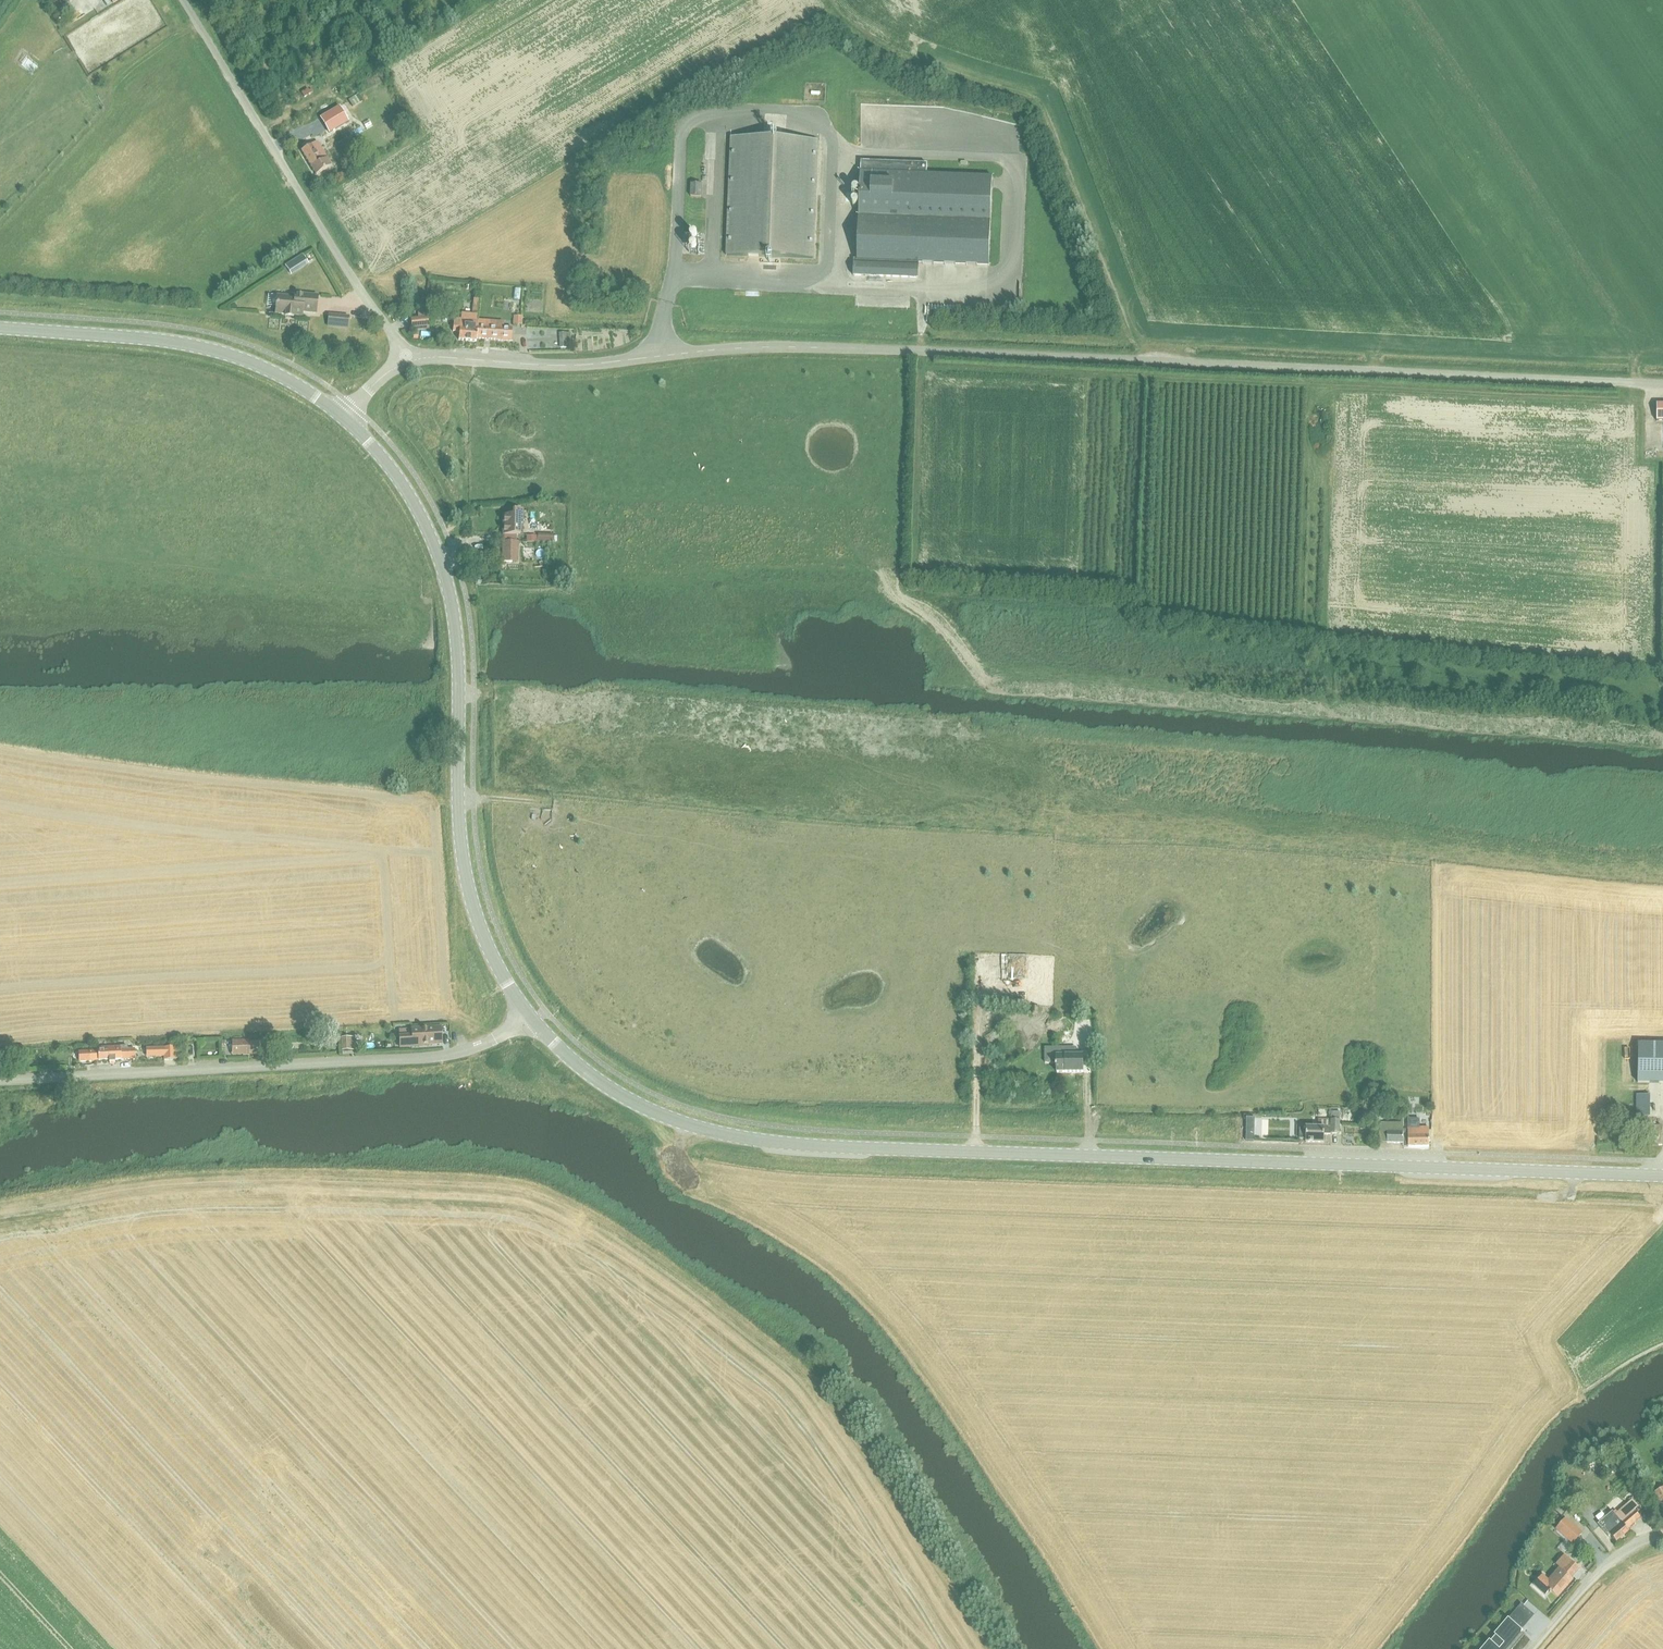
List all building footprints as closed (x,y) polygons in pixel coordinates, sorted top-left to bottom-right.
[(308,89),(301,93),(304,98),(313,92),(311,90),(309,91),(308,89)] [(358,96),(349,102),(352,107),(361,101),(358,96)] [(339,107),(320,118),(329,133),(347,122),(339,107)] [(813,258),(818,140),(731,137),(727,255),(813,258)] [(331,166),(317,144),(312,147),(310,145),(301,151),(315,175),(331,166)] [(853,258),(852,275),(917,278),(918,263),(988,266),(992,177),(926,174),(926,164),(860,161),(856,258),(853,258)] [(701,185),(691,184),(690,196),(700,196),(701,185)] [(302,254),(294,259),(300,269),(309,264),(302,254)] [(318,296),(295,294),(294,298),(277,296),(275,314),(285,315),(284,317),(293,318),(294,316),(302,317),(302,312),(316,314),(318,296)] [(429,303),(429,311),(439,312),(440,304),(429,303)] [(458,333),(457,340),(475,342),(475,339),(477,321),(477,316),(459,314),(459,320),(452,320),(452,332),(458,333)] [(329,315),(328,326),(347,328),(348,317),(329,315)] [(513,324),(523,325),(523,315),(513,315),(513,324)] [(428,326),(427,317),(410,319),(411,328),(428,326)] [(477,321),(475,339),(497,340),(497,341),(510,342),(511,329),(490,327),(490,322),(477,321)] [(560,350),(567,350),(567,335),(559,335),(560,350)] [(513,516),(503,516),(502,541),(516,542),(516,535),(520,535),(520,526),(522,526),(522,512),(513,512),(513,516)] [(552,544),(553,533),(538,533),(537,543),(552,544)] [(502,562),(515,562),(516,542),(502,541),(502,562)] [(988,968),(988,952),(977,952),(977,979),(983,979),(983,968),(988,968)] [(1003,953),(996,953),(995,980),(1001,980),(1003,953)] [(442,1044),(441,1027),(410,1029),(411,1036),(398,1037),(399,1047),(442,1044)] [(352,1043),(351,1038),(341,1039),(342,1052),(350,1051),(350,1043),(352,1043)] [(271,1053),(271,1042),(248,1043),(248,1041),(231,1041),(231,1050),(241,1049),(242,1054),(271,1053)] [(1638,1044),(1637,1082),(1662,1083),(1662,1045),(1638,1044)] [(96,1048),(96,1051),(78,1052),(79,1062),(108,1061),(108,1063),(114,1063),(114,1060),(134,1059),(133,1050),(125,1050),(125,1047),(96,1048)] [(1055,1047),(1044,1048),(1044,1063),(1055,1063),(1055,1067),(1056,1067),(1056,1073),(1083,1072),(1083,1055),(1076,1055),(1076,1051),(1059,1051),(1055,1051),(1055,1047)] [(175,1059),(175,1048),(163,1049),(163,1060),(175,1059)] [(1648,1117),(1649,1095),(1636,1095),(1635,1116),(1648,1117)] [(1370,1118),(1370,1109),(1356,1109),(1356,1118),(1370,1118)] [(1339,1134),(1340,1120),(1340,1112),(1331,1112),(1331,1128),(1324,1127),(1324,1128),(1300,1127),(1300,1139),(1306,1139),(1306,1143),(1324,1143),(1324,1134),(1339,1134)] [(1380,1123),(1377,1143),(1407,1143),(1407,1145),(1407,1147),(1428,1147),(1428,1146),(1428,1130),(1419,1130),(1419,1119),(1408,1119),(1408,1130),(1402,1130),(1402,1123),(1380,1123)] [(1610,1458),(1601,1465),(1606,1471),(1614,1465),(1610,1458)] [(1653,1494),(1662,1511),(1662,1488),(1653,1494)] [(1612,1512),(1597,1524),(1608,1537),(1609,1536),(1615,1543),(1629,1531),(1627,1529),(1640,1518),(1634,1511),(1638,1507),(1632,1501),(1615,1516),(1612,1512)] [(1561,1504),(1555,1511),(1562,1516),(1567,1509),(1561,1504)] [(1565,1520),(1556,1529),(1573,1543),(1581,1533),(1565,1520)] [(1542,1575),(1534,1584),(1545,1593),(1547,1591),(1556,1598),(1571,1580),(1569,1578),(1577,1568),(1567,1559),(1558,1569),(1548,1580),(1542,1575)] [(1482,1648),(1510,1648),(1523,1634),(1520,1631),(1533,1614),(1521,1604),(1507,1620),(1482,1648)]
